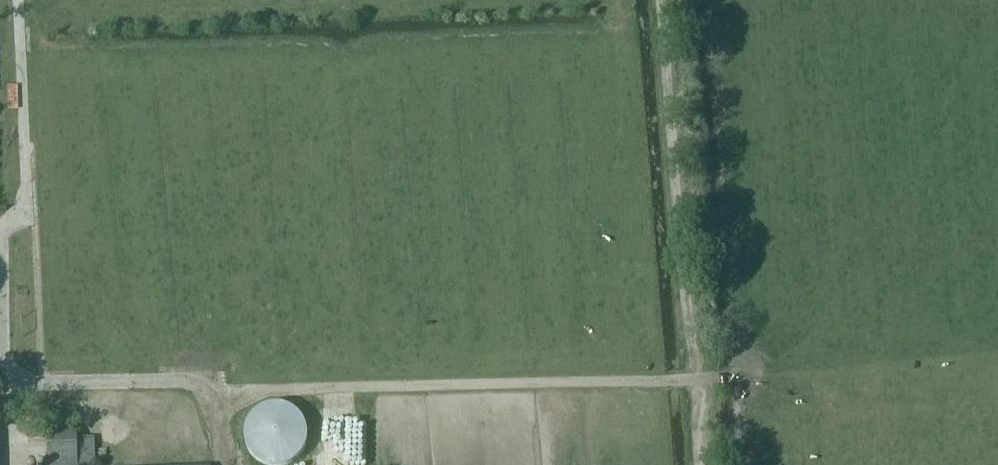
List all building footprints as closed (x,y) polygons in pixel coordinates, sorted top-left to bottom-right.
[(275,402),(265,405),(257,411),(250,420),(247,430),(248,440),(252,450),(258,458),(267,463),(275,464),(282,464),(288,464),(298,460),(305,452),(310,443),(311,432),(309,422),(304,413),(296,406),(286,403),(275,402)] [(79,428),(50,429),(51,464),(53,464),(80,464),(79,428)]
